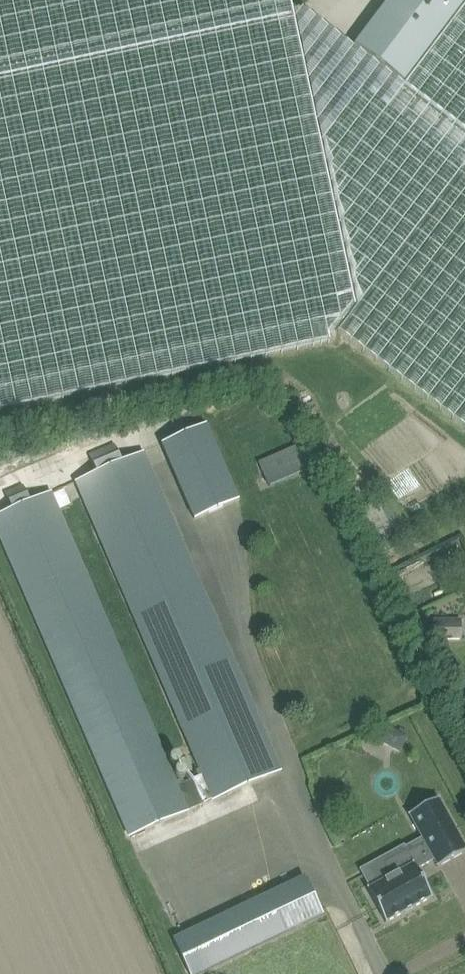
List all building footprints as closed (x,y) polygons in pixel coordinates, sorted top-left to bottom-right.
[(404,87),(302,9),(292,11),(290,0),(0,0),(0,412),(277,353),(330,342),(339,332),(464,428),(464,7),(404,87)] [(464,4),(464,0),(390,0),(353,48),(403,86),(464,4)] [(206,425),(162,445),(194,519),(239,499),(206,425)] [(122,461),(114,443),(90,454),(98,472),(76,482),(201,775),(179,785),(51,491),(30,500),(24,485),(5,494),(12,508),(0,514),(0,539),(129,838),(282,770),(144,452),(122,461)] [(266,484),(307,469),(298,445),(257,460),(266,484)] [(462,640),(462,619),(434,619),(434,640),(462,640)] [(380,721),(372,736),(371,738),(383,743),(391,727),(380,721)] [(422,838),(425,843),(408,853),(407,851),(384,864),(391,877),(370,888),(368,890),(386,923),(432,898),(417,870),(435,860),(438,867),(464,852),(464,847),(439,798),(410,814),(422,838)] [(180,936),(173,940),(190,973),(197,973),(303,925),(304,924),(323,915),(321,911),(320,907),(313,893),(305,877),(180,936)]
